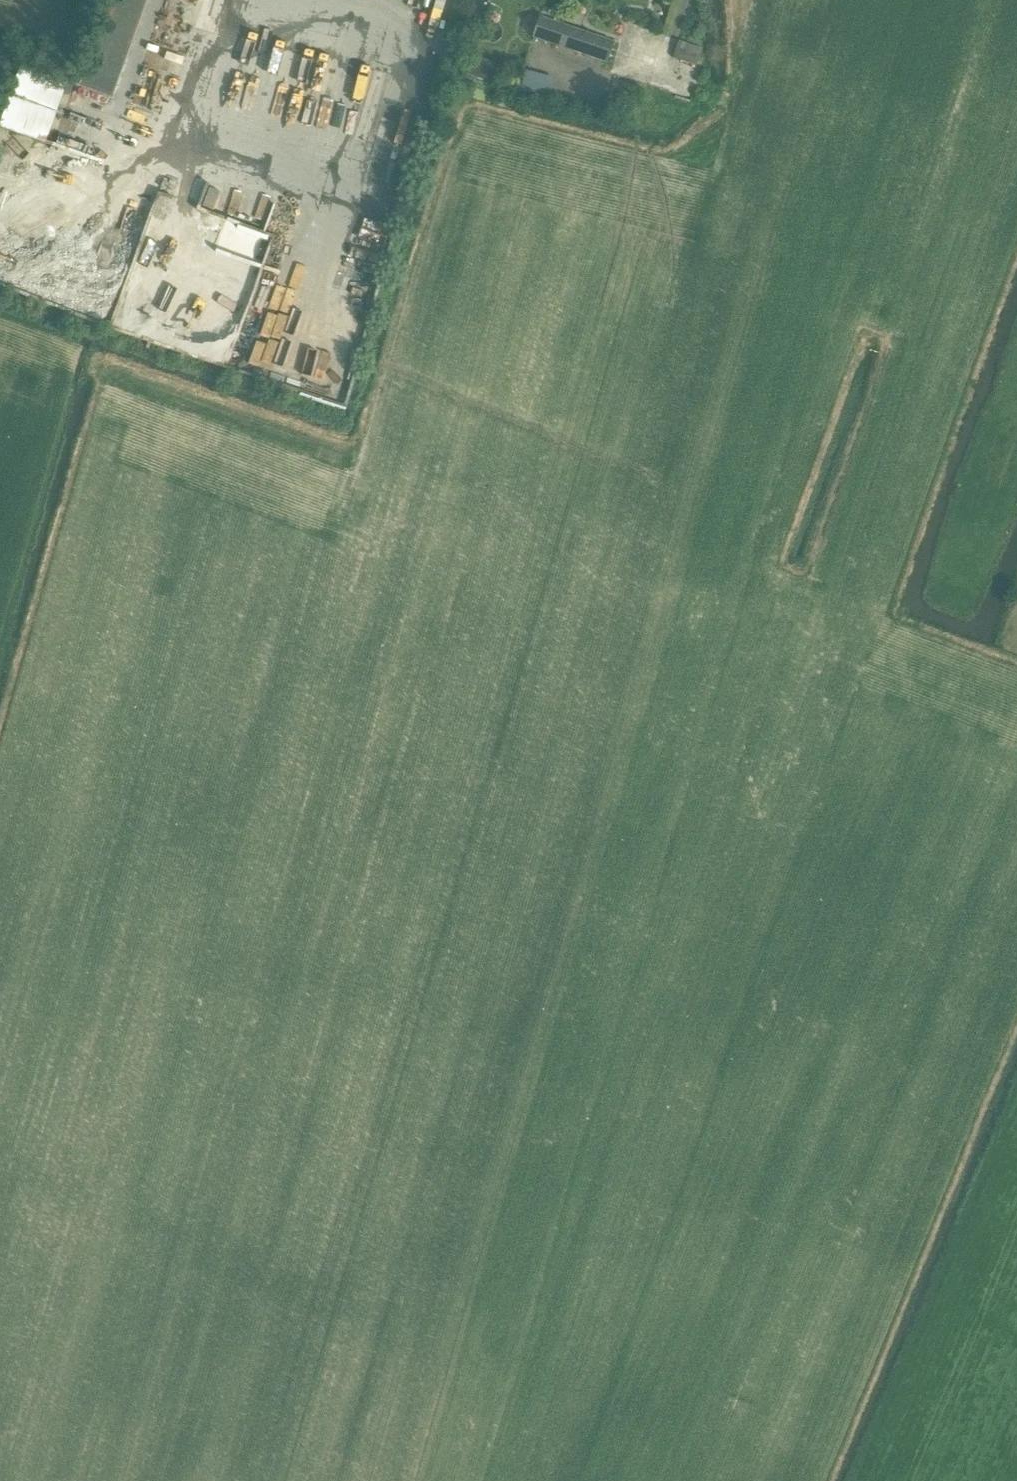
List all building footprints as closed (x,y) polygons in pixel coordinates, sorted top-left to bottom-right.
[(80,87),(111,99),(147,0),(112,0),(80,87)] [(539,17),(532,38),(606,62),(612,42),(539,17)] [(678,41),(672,57),(696,65),(702,49),(678,41)] [(526,73),(521,92),(537,96),(541,77),(526,73)]
